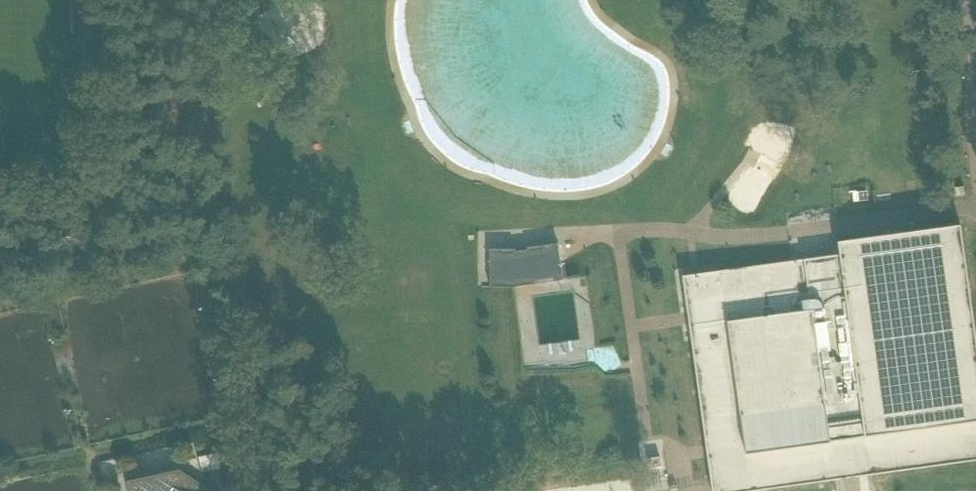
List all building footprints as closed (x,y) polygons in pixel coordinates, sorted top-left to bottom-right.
[(747,145),(747,161),(747,162),(748,163),(749,164),(750,165),(751,166),(771,174),(772,174),(773,174),(774,174),(792,128),(791,128),(791,127),(790,127),(753,127),(748,127),(748,128),(747,128),(747,129),(747,145)] [(723,196),(746,215),(764,193),(741,174),(723,196)] [(683,276),(711,483),(712,490),(753,490),(835,480),(834,472),(854,469),(878,466),(975,453),(975,337),(961,224),(838,241),(840,255),(829,256),(814,259),(804,260),(804,259),(719,271),(683,276)] [(563,280),(561,262),(558,243),(527,247),(528,250),(516,251),(516,249),(490,249),(490,286),(515,287),(563,280)] [(218,453),(198,457),(202,472),(221,468),(218,453)] [(127,480),(129,490),(214,490),(204,484),(179,469),(127,480)]
